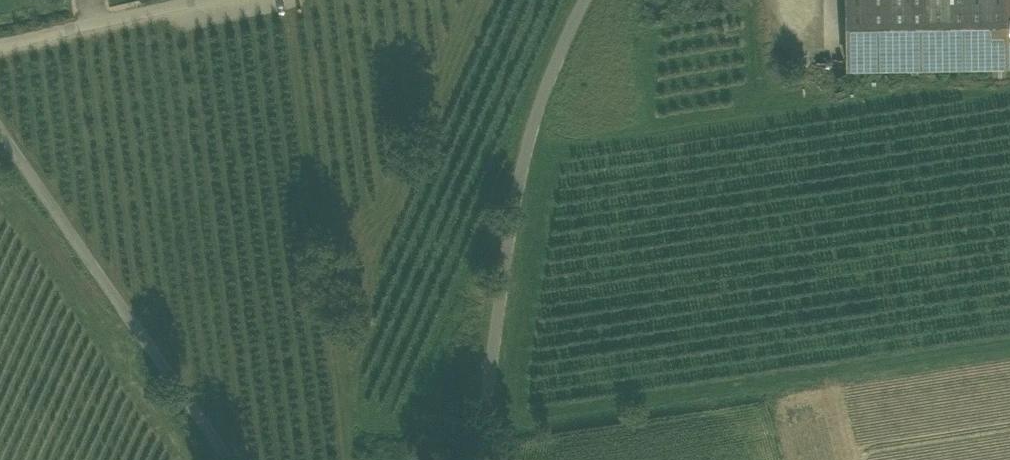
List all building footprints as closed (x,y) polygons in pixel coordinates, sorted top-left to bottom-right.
[(1009,69),(1008,0),(847,0),(848,71),(1009,69)]
